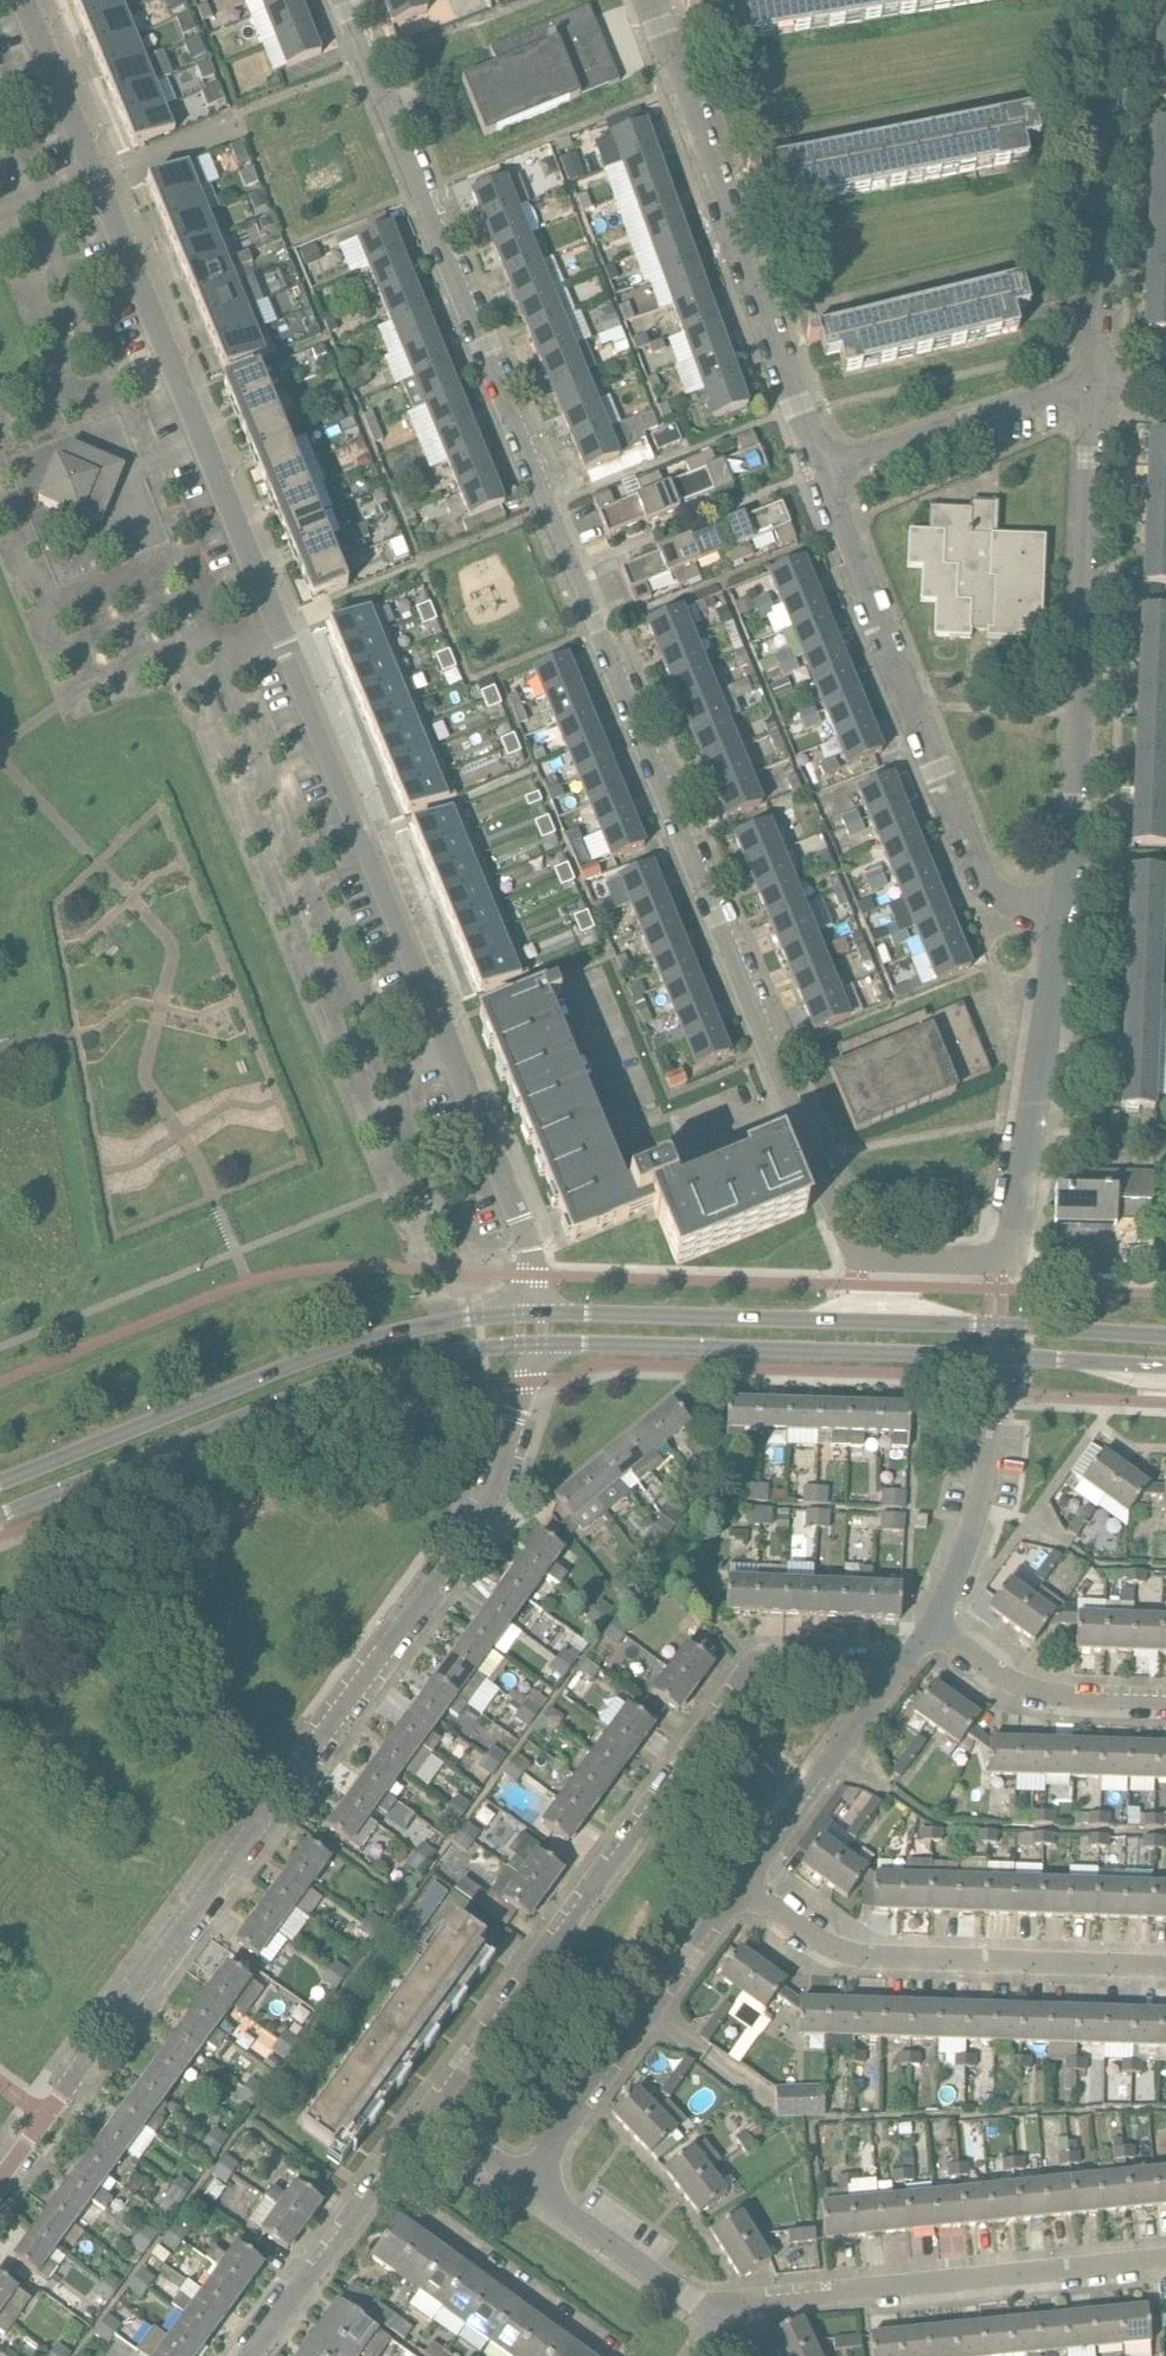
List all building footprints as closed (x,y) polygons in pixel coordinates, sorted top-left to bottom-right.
[(125,14),(119,0),(88,0),(75,5),(85,30),(125,14)] [(294,0),(258,0),(263,12),(294,0)] [(309,26),(299,0),(294,0),(263,12),(274,40),(309,26)] [(392,25),(428,11),(423,0),(382,0),(392,25)] [(993,0),(696,0),(687,1),(689,12),(701,10),(704,27),(719,25),(722,44),(993,0)] [(1165,10),(1165,0),(1158,0),(1158,9),(1165,10)] [(206,3),(197,7),(203,21),(213,17),(206,3)] [(589,7),(489,47),(497,66),(462,81),(485,137),(580,98),(580,97),(619,82),(589,7)] [(1165,39),(1165,10),(1158,9),(1156,39),(1165,39)] [(95,54),(135,38),(125,14),(85,30),(95,54)] [(189,16),(176,21),(183,38),(196,33),(189,16)] [(309,26),(274,40),(286,68),(321,54),(309,26)] [(104,78),(144,61),(135,38),(95,54),(104,78)] [(1165,69),(1165,39),(1156,39),(1155,68),(1165,69)] [(114,101),(154,85),(144,61),(104,78),(114,101)] [(196,69),(202,83),(215,77),(210,63),(196,69)] [(1155,68),(1154,98),(1165,99),(1165,69),(1155,68)] [(273,90),(282,87),(278,77),(269,81),(273,90)] [(124,125),(164,109),(154,85),(114,101),(124,125)] [(218,87),(201,94),(207,110),(225,103),(218,87)] [(134,149),(175,132),(174,131),(173,131),(164,109),(124,125),(134,149)] [(783,208),(966,173),(1028,161),(1024,143),(1039,140),(1034,111),(759,164),(759,165),(747,167),(749,178),(761,176),(764,192),(779,189),(783,208)] [(1165,153),(1165,122),(1153,122),(1152,152),(1165,153)] [(621,164),(656,151),(646,123),(611,135),(621,164)] [(631,192),(666,180),(656,151),(621,164),(609,169),(613,181),(626,177),(631,192)] [(1165,183),(1165,153),(1152,152),(1150,183),(1165,183)] [(198,163),(197,162),(147,182),(157,206),(197,190),(206,187),(197,164),(198,163)] [(482,221),(529,203),(530,202),(520,175),(506,181),(506,179),(471,193),(482,221)] [(641,221),(676,208),(666,180),(631,192),(641,221)] [(1165,214),(1165,183),(1150,183),(1149,213),(1165,214)] [(167,231),(207,215),(197,190),(157,206),(167,231)] [(582,212),(592,208),(587,193),(577,197),(582,212)] [(494,249),(528,235),(539,230),(529,203),(482,221),(494,249)] [(652,249),(687,237),(676,208),(641,221),(642,221),(632,225),(642,253),(652,249)] [(1165,242),(1165,214),(1149,213),(1148,241),(1165,242)] [(177,255),(217,238),(207,215),(167,231),(177,255)] [(367,267),(402,253),(390,225),(356,239),(367,267)] [(187,279),(235,258),(225,234),(217,238),(177,255),(187,279)] [(505,277),(539,263),(528,235),(494,249),(505,277)] [(662,277),(697,265),(687,237),(652,249),(662,277)] [(1165,272),(1165,242),(1148,241),(1147,271),(1165,272)] [(197,302),(237,286),(231,273),(253,264),(248,253),(235,258),(187,279),(197,302)] [(378,295),(413,281),(402,253),(367,267),(378,295)] [(516,305),(563,287),(556,269),(544,274),(539,263),(505,277),(516,305)] [(610,281),(619,278),(614,264),(605,268),(610,281)] [(672,306),(707,293),(697,265),(662,277),(672,306)] [(1165,300),(1165,272),(1147,271),(1145,299),(1165,300)] [(845,372),(984,339),(1019,331),(1014,312),(1029,309),(1022,280),(818,329),(818,330),(806,333),(809,343),(821,341),(825,357),(840,354),(844,372),(845,372)] [(390,323),(425,309),(413,281),(378,295),(390,323)] [(206,326),(246,309),(237,286),(197,302),(206,326)] [(528,333),(563,318),(556,300),(566,296),(563,287),(516,305),(528,333)] [(682,334),(717,322),(707,293),(672,306),(682,334)] [(1145,299),(1144,332),(1148,332),(1148,337),(1161,337),(1161,333),(1165,333),(1165,300),(1145,299)] [(625,321),(635,318),(629,303),(620,307),(625,321)] [(216,350),(265,330),(255,305),(246,309),(206,326),(216,350)] [(401,351),(436,337),(425,309),(390,323),(401,351)] [(539,361),(585,342),(573,314),(563,318),(528,333),(539,361)] [(333,315),(325,319),(330,333),(339,329),(333,315)] [(693,363),(728,350),(717,322),(682,334),(693,363)] [(618,355),(630,350),(622,329),(610,334),(618,355)] [(226,374),(276,353),(275,352),(274,352),(265,330),(216,350),(226,374)] [(650,346),(650,345),(646,335),(633,340),(637,351),(649,346),(650,346)] [(402,384),(447,365),(436,337),(401,351),(389,356),(400,385),(402,384)] [(653,355),(666,350),(662,340),(650,345),(650,346),(649,346),(653,355)] [(550,388),(594,371),(594,370),(597,369),(586,342),(585,343),(585,342),(539,361),(550,388)] [(703,391),(738,379),(728,350),(693,363),(703,391)] [(424,407),(459,393),(447,365),(402,384),(413,412),(424,407)] [(354,391),(374,383),(367,366),(347,374),(354,391)] [(269,395),(259,371),(225,385),(234,410),(269,395)] [(562,416),(605,399),(594,371),(550,388),(562,416)] [(653,393),(662,390),(657,375),(648,379),(653,393)] [(738,379),(703,391),(713,420),(748,407),(738,379)] [(435,435),(470,421),(459,393),(424,407),(435,435)] [(244,434),(279,419),(269,395),(234,410),(244,434)] [(608,430),(617,426),(606,398),(605,399),(562,416),(573,444),(607,430),(608,430)] [(664,419),(678,414),(673,401),(659,407),(664,419)] [(369,429),(379,425),(373,411),(364,415),(369,429)] [(254,458),(289,443),(279,419),(244,434),(254,458)] [(446,463),(481,449),(470,421),(435,435),(446,463)] [(375,444),(384,440),(379,425),(369,429),(375,444)] [(651,436),(657,453),(682,443),(675,426),(651,436)] [(585,472),(587,471),(619,458),(607,430),(573,444),(585,472)] [(1165,464),(1165,434),(1150,433),(1149,463),(1165,464)] [(700,457),(714,493),(715,496),(732,489),(731,486),(768,471),(754,436),(738,442),(743,455),(716,466),(711,453),(700,457)] [(264,482),(298,468),(289,443),(254,458),(264,482)] [(79,521),(81,515),(100,523),(122,467),(66,446),(59,464),(53,462),(37,505),(79,521)] [(458,491),(493,477),(481,449),(446,463),(458,491)] [(678,507),(714,493),(700,457),(685,463),(690,476),(663,487),(658,474),(647,478),(663,517),(679,510),(678,507)] [(1165,495),(1165,464),(1149,463),(1147,494),(1165,495)] [(274,506),(308,492),(298,468),(264,482),(274,506)] [(493,477),(458,491),(469,519),(504,505),(493,477)] [(646,524),(663,517),(647,478),(636,483),(642,496),(615,507),(609,493),(593,500),(608,535),(645,520),(646,524)] [(284,530),(318,516),(308,492),(274,506),(284,530)] [(1165,525),(1165,495),(1147,494),(1146,524),(1165,525)] [(403,513),(412,509),(406,495),(397,498),(403,513)] [(726,523),(727,526),(742,562),(753,557),(748,544),(774,533),(780,547),(796,540),(782,505),(744,520),(743,516),(726,523)] [(934,637),(970,639),(971,631),(987,632),(987,639),(1041,641),(1045,538),(993,535),(993,528),(971,527),(972,509),(930,507),(928,532),(909,532),(908,568),(922,568),(921,602),(936,603),(934,637)] [(409,527),(418,524),(412,509),(403,513),(409,527)] [(294,554),(328,540),(318,516),(284,530),(294,554)] [(1165,555),(1165,525),(1146,524),(1145,554),(1165,555)] [(370,538),(365,525),(350,531),(355,544),(370,538)] [(727,568),(742,562),(727,526),(691,541),(690,537),(673,544),(689,583),(700,578),(694,565),(721,554),(727,568)] [(303,578),(338,564),(328,540),(294,554),(303,578)] [(678,587),(689,583),(673,544),(657,551),(658,554),(621,569),(635,604),(651,598),(646,585),(673,574),(678,587)] [(1145,554),(1144,585),(1165,586),(1165,555),(1145,554)] [(780,601),(814,588),(803,560),(769,574),(780,601)] [(313,602),(348,588),(338,564),(303,578),(313,602)] [(792,629),(825,615),(814,588),(780,601),(792,629)] [(768,596),(752,602),(756,612),(772,606),(768,596)] [(413,620),(433,612),(430,604),(409,612),(413,620)] [(760,622),(776,616),(772,606),(756,612),(760,622)] [(323,625),(333,650),(379,631),(369,607),(323,625)] [(1165,639),(1165,609),(1143,608),(1141,638),(1165,639)] [(659,651),(693,637),(682,610),(647,624),(659,651)] [(413,620),(416,629),(437,621),(433,612),(413,620)] [(803,656),(837,643),(825,615),(792,629),(803,656)] [(379,631),(333,650),(343,674),(389,655),(379,631)] [(670,679),(705,665),(693,637),(659,651),(670,679)] [(1165,668),(1165,639),(1141,638),(1140,667),(1165,668)] [(814,684),(848,670),(837,643),(803,656),(814,684)] [(774,656),(778,666),(794,660),(790,650),(774,656)] [(432,668),(452,660),(449,651),(429,659),(432,668)] [(398,680),(389,655),(343,674),(353,698),(398,680)] [(544,698),(577,685),(566,657),(533,671),(544,698)] [(432,668),(436,676),(456,668),(452,660),(432,668)] [(778,666),(782,676),(798,670),(794,660),(778,666)] [(750,662),(742,665),(748,679),(756,676),(750,662)] [(682,707),(716,693),(705,665),(670,679),(682,707)] [(1165,698),(1165,668),(1140,667),(1139,697),(1165,698)] [(825,711),(859,698),(848,670),(814,684),(825,711)] [(754,693),(762,690),(756,676),(748,679),(754,693)] [(398,680),(353,698),(362,722),(408,704),(398,680)] [(556,725),(588,712),(577,685),(544,698),(556,725)] [(494,688),(474,696),(478,705),(498,696),(494,688)] [(514,711),(523,707),(517,693),(508,696),(514,711)] [(693,735),(728,721),(716,693),(682,707),(693,735)] [(478,705),(481,713),(501,705),(498,696),(478,705)] [(1165,727),(1165,698),(1139,697),(1138,726),(1165,727)] [(837,739),(870,725),(859,698),(825,711),(837,739)] [(408,704),(362,722),(372,746),(418,728),(408,704)] [(801,721),(817,715),(813,705),(797,711),(801,721)] [(520,725),(528,721),(523,707),(514,711),(520,725)] [(588,712),(556,725),(567,752),(600,739),(588,712)] [(805,731),(821,725),(817,715),(801,721),(805,731)] [(770,736),(779,732),(773,718),(764,722),(770,736)] [(705,763),(739,749),(728,721),(693,735),(705,763)] [(870,725),(837,739),(848,767),(882,753),(870,725)] [(1165,756),(1165,727),(1138,726),(1136,756),(1165,756)] [(427,752),(418,728),(372,746),(382,771),(427,752)] [(779,732),(770,736),(776,750),(784,746),(779,732)] [(514,735),(494,743),(497,752),(517,744),(514,735)] [(578,779),(611,766),(600,739),(567,752),(578,779)] [(497,752),(501,761),(521,752),(517,744),(497,752)] [(536,762),(546,758),(543,748),(533,752),(536,762)] [(716,791),(751,777),(739,749),(705,763),(716,791)] [(427,752),(382,771),(391,795),(437,776),(427,752)] [(1165,786),(1165,756),(1136,756),(1135,785),(1165,786)] [(824,777),(839,770),(835,760),(820,766),(824,777)] [(589,806),(622,793),(611,766),(578,779),(589,806)] [(794,792),(802,788),(796,774),(787,777),(794,792)] [(437,776),(391,795),(401,819),(447,801),(437,776)] [(559,787),(561,786),(557,776),(543,781),(547,792),(559,787)] [(751,777),(716,791),(728,819),(762,805),(751,777)] [(869,818),(903,804),(892,777),(858,791),(869,818)] [(1165,816),(1165,786),(1135,785),(1134,815),(1165,816)] [(552,803),(563,798),(559,787),(547,792),(552,803)] [(600,834),(633,820),(622,793),(589,806),(600,834)] [(538,794),(518,802),(522,811),(542,802),(538,794)] [(880,846),(914,832),(903,804),(869,818),(880,846)] [(404,827),(414,851),(460,833),(450,809),(404,827)] [(845,828),(861,822),(857,812),(841,818),(845,828)] [(1134,815),(1133,844),(1165,845),(1165,844),(1165,816),(1134,815)] [(548,817),(528,826),(531,834),(551,826),(548,817)] [(633,820),(600,834),(611,861),(644,848),(633,820)] [(849,838),(865,832),(861,822),(845,828),(849,838)] [(746,865),(781,851),(795,845),(794,842),(806,837),(800,823),(788,829),(787,827),(773,832),(769,823),(735,837),(746,865)] [(531,834),(535,843),(555,835),(551,826),(531,834)] [(578,831),(565,836),(569,845),(582,840),(578,831)] [(892,873),(926,859),(914,832),(880,846),(892,873)] [(470,857),(460,833),(414,851),(424,875),(470,857)] [(758,893),(792,879),(781,851),(746,865),(758,893)] [(818,869),(832,863),(827,852),(814,858),(818,869)] [(470,857),(424,875),(434,900),(479,881),(470,857)] [(903,901),(937,887),(926,859),(892,873),(903,901)] [(585,883),(601,876),(596,863),(580,870),(585,883)] [(551,882),(571,873),(567,865),(547,873),(551,882)] [(651,865),(618,878),(630,906),(662,892),(651,865)] [(867,883),(883,877),(879,867),(863,873),(867,883)] [(1131,898),(1164,899),(1165,869),(1132,868),(1131,898)] [(551,882),(554,890),(575,882),(571,873),(551,882)] [(835,893),(842,890),(837,876),(829,879),(835,893)] [(871,893),(887,887),(883,877),(867,883),(871,893)] [(769,921),(804,907),(792,879),(758,893),(769,921)] [(489,905),(479,881),(434,900),(443,924),(489,905)] [(914,928),(948,915),(937,887),(903,901),(914,928)] [(840,907),(848,904),(842,890),(835,893),(840,907)] [(641,933),(673,919),(662,892),(630,906),(641,933)] [(1129,928),(1163,929),(1164,899),(1131,898),(1129,928)] [(609,915),(605,905),(604,901),(594,904),(600,919),(609,915)] [(489,905),(443,924),(453,948),(499,930),(489,905)] [(781,949),(815,935),(804,907),(769,921),(781,949)] [(571,929),(591,920),(587,912),(567,920),(571,929)] [(600,919),(606,932),(615,929),(609,915),(600,919)] [(926,956),(960,942),(948,915),(914,928),(926,956)] [(673,919),(641,933),(652,960),(684,946),(673,919)] [(594,929),(591,920),(571,929),(574,937),(594,929)] [(890,938),(906,932),(902,922),(886,928),(890,938)] [(1128,958),(1161,959),(1163,929),(1129,928),(1128,958)] [(508,954),(499,930),(453,948),(463,972),(508,954)] [(859,952),(867,949),(860,932),(852,935),(859,952)] [(894,948),(910,942),(906,932),(890,938),(894,948)] [(792,977),(827,963),(815,935),(781,949),(792,977)] [(622,972),(631,969),(620,941),(611,945),(622,972)] [(960,942),(926,956),(937,983),(971,970),(960,942)] [(663,987),(696,974),(684,946),(652,960),(663,987)] [(870,981),(878,977),(867,949),(859,952),(870,981)] [(463,972),(472,996),(518,978),(508,954),(463,972)] [(1127,988),(1160,989),(1161,959),(1128,958),(1127,988)] [(803,1005),(838,991),(827,963),(792,977),(803,1005)] [(674,1014),(707,1001),(696,974),(663,987),(674,1014)] [(913,993),(929,986),(924,976),(908,983),(913,993)] [(878,1001),(887,997),(878,977),(870,981),(878,1001)] [(651,1168),(639,1173),(621,1180),(548,1000),(560,996),(555,984),(480,1015),(572,1241),(654,1208),(677,1266),(806,1213),(780,1149),(746,1163),(747,1166),(677,1195),(667,1171),(654,1176),(651,1168)] [(633,999),(647,993),(643,984),(629,989),(633,999)] [(1126,1018),(1159,1019),(1160,989),(1127,988),(1126,1018)] [(838,991),(803,1005),(815,1033),(849,1019),(838,991)] [(685,1041),(718,1028),(707,1001),(674,1014),(685,1041)] [(856,1133),(856,1132),(956,1092),(954,1087),(991,1072),(963,1004),(927,1019),(924,1012),(837,1047),(845,1066),(832,1072),(831,1072),(856,1133)] [(644,1026),(654,1022),(648,1007),(638,1011),(644,1026)] [(1124,1048),(1157,1049),(1159,1019),(1126,1018),(1124,1048)] [(718,1028),(685,1041),(696,1068),(729,1055),(718,1028)] [(665,1037),(651,1042),(656,1053),(669,1047),(665,1037)] [(1123,1078),(1156,1079),(1157,1049),(1124,1048),(1123,1078)] [(671,1090),(688,1083),(683,1070),(666,1077),(671,1090)] [(1156,1079),(1123,1078),(1122,1108),(1126,1108),(1125,1112),(1138,1113),(1139,1108),(1155,1109),(1156,1079)] [(1055,1225),(1116,1227),(1117,1219),(1153,1220),(1154,1173),(1089,1171),(1088,1191),(1055,1190),(1055,1225)] [(744,1430),(757,1431),(758,1403),(728,1401),(727,1429),(729,1429),(728,1443),(744,1444),(744,1430)] [(649,1422),(667,1445),(691,1425),(673,1403),(649,1422)] [(757,1431),(788,1432),(789,1404),(758,1403),(757,1431)] [(788,1432),(818,1433),(819,1405),(789,1404),(788,1432)] [(818,1446),(848,1447),(849,1406),(819,1405),(818,1433),(819,1433),(818,1446)] [(865,1434),(879,1435),(879,1407),(849,1406),(848,1447),(864,1448),(865,1434)] [(909,1450),(909,1436),(910,1408),(879,1407),(879,1435),(893,1435),(893,1449),(909,1450)] [(664,1463),(656,1454),(667,1445),(649,1422),(626,1442),(652,1473),(664,1463)] [(639,1483),(652,1473),(626,1442),(602,1461),(620,1483),(632,1474),(639,1483)] [(1083,1481),(1105,1498),(1127,1470),(1104,1453),(1083,1481)] [(579,1480),(597,1503),(620,1483),(602,1461),(579,1480)] [(692,1475),(706,1486),(713,1476),(699,1465),(692,1475)] [(1105,1498),(1099,1506),(1128,1528),(1129,1515),(1142,1496),(1156,1497),(1157,1486),(1150,1486),(1127,1470),(1105,1498)] [(698,1495),(706,1486),(692,1475),(685,1485),(698,1495)] [(574,1522),(597,1503),(579,1480),(555,1500),(574,1522)] [(744,1501),(756,1502),(757,1485),(744,1484),(744,1501)] [(756,1502),(768,1503),(769,1485),(757,1485),(756,1502)] [(1165,1529),(1165,1487),(1157,1486),(1156,1497),(1165,1497),(1165,1529)] [(803,1504),(815,1505),(816,1487),(804,1487),(803,1504)] [(815,1505),(828,1505),(829,1488),(816,1487),(815,1505)] [(881,1508),(894,1509),(894,1491),(882,1491),(881,1508)] [(894,1509),(906,1509),(907,1492),(894,1491),(894,1509)] [(1078,1519),(1086,1525),(1095,1512),(1087,1506),(1078,1519)] [(748,1525),(760,1526),(761,1508),(749,1508),(748,1525)] [(760,1526),(772,1526),(773,1509),(761,1508),(760,1526)] [(805,1528),(818,1528),(819,1511),(806,1510),(805,1528)] [(818,1528),(830,1529),(831,1512),(819,1511),(818,1528)] [(880,1531),(892,1532),(893,1515),(881,1514),(880,1531)] [(892,1532),(905,1532),(906,1515),(893,1515),(892,1532)] [(655,1526),(669,1536),(677,1526),(662,1516),(655,1526)] [(927,1519),(913,1518),(913,1532),(926,1533),(927,1519)] [(1086,1525),(1078,1519),(1070,1529),(1068,1532),(1076,1538),(1086,1525)] [(662,1546),(669,1536),(655,1526),(648,1536),(662,1546)] [(568,1575),(554,1565),(564,1551),(541,1535),(523,1559),(546,1576),(560,1586),(568,1575)] [(1045,1565),(1053,1571),(1062,1558),(1054,1552),(1045,1565)] [(1067,1553),(1047,1578),(1064,1591),(1084,1565),(1067,1553)] [(506,1584),(528,1600),(546,1576),(523,1559),(506,1584)] [(1035,1577),(1044,1583),(1053,1571),(1045,1565),(1035,1577)] [(755,1613),(784,1615),(786,1583),(787,1568),(758,1567),(758,1571),(755,1613)] [(842,1618),(871,1619),(872,1587),(873,1569),(860,1569),(859,1586),(844,1585),(842,1618)] [(726,1612),(755,1613),(758,1571),(730,1570),(730,1579),(728,1579),(726,1612)] [(1125,1583),(1135,1584),(1136,1572),(1125,1572),(1125,1583)] [(1135,1584),(1146,1584),(1146,1572),(1136,1572),(1135,1584)] [(610,1587),(624,1597),(632,1586),(618,1576),(610,1587)] [(989,1609),(1012,1626),(1033,1598),(1010,1581),(989,1609)] [(784,1615),(813,1616),(815,1584),(786,1583),(784,1615)] [(488,1608),(510,1624),(520,1631),(537,1607),(528,1600),(506,1584),(488,1608)] [(813,1616),(842,1618),(844,1585),(815,1584),(813,1616)] [(1049,1624),(1061,1625),(1060,1614),(1064,1602),(1042,1586),(1033,1598),(1012,1626),(1035,1643),(1049,1624)] [(871,1619),(899,1620),(900,1620),(901,1588),(872,1587),(871,1619)] [(688,1600),(704,1618),(714,1608),(698,1591),(688,1600)] [(1077,1651),(1105,1652),(1106,1615),(1107,1598),(1093,1598),(1092,1614),(1079,1614),(1060,1614),(1061,1625),(1078,1626),(1077,1651)] [(593,1610),(607,1621),(615,1611),(600,1600),(593,1610)] [(470,1632),(493,1649),(510,1624),(488,1608),(470,1632)] [(600,1631),(607,1621),(593,1610),(585,1620),(600,1631)] [(1105,1652),(1133,1653),(1134,1616),(1106,1615),(1105,1652)] [(1133,1653),(1161,1654),(1162,1617),(1134,1616),(1133,1653)] [(610,1627),(625,1637),(632,1627),(618,1617),(610,1627)] [(618,1648),(625,1637),(610,1627),(603,1637),(618,1648)] [(452,1657),(475,1673),(493,1649),(470,1632),(452,1657)] [(662,1664),(670,1670),(696,1689),(713,1665),(687,1646),(686,1647),(678,1641),(662,1664)] [(557,1659),(572,1669),(579,1659),(565,1649),(557,1659)] [(434,1681),(468,1706),(486,1681),(475,1673),(452,1657),(434,1681)] [(564,1679),(572,1669),(557,1659),(550,1669),(564,1679)] [(578,1671),(592,1681),(600,1670),(586,1660),(578,1671)] [(696,1689),(670,1670),(653,1694),(679,1713),(696,1689)] [(458,1718),(468,1706),(434,1681),(417,1706),(439,1722),(448,1710),(458,1718)] [(914,1712),(937,1729),(957,1701),(934,1684),(914,1712)] [(536,1718),(543,1708),(536,1703),(539,1699),(528,1691),(518,1704),(522,1707),(536,1718)] [(977,1743),(983,1735),(973,1727),(980,1717),(957,1701),(937,1729),(959,1746),(954,1753),(964,1761),(977,1743)] [(441,1741),(431,1733),(439,1722),(417,1706),(399,1730),(432,1754),(441,1741)] [(529,1728),(536,1718),(522,1707),(514,1718),(529,1728)] [(544,1718),(558,1728),(565,1718),(551,1708),(544,1718)] [(611,1731),(637,1750),(654,1726),(628,1708),(611,1731)] [(532,1738),(545,1745),(558,1728),(544,1718),(537,1728),(539,1730),(532,1738)] [(404,1771),(404,1770),(416,1778),(433,1755),(432,1754),(399,1730),(381,1755),(404,1771)] [(594,1755),(620,1773),(637,1750),(611,1731),(594,1755)] [(989,1776),(1017,1777),(1019,1741),(991,1740),(983,1735),(977,1743),(990,1753),(989,1776)] [(918,1737),(905,1755),(913,1761),(927,1743),(918,1737)] [(1017,1777),(1045,1778),(1046,1742),(1019,1741),(1017,1777)] [(1045,1778),(1073,1779),(1074,1743),(1046,1742),(1045,1778)] [(1073,1779),(1101,1780),(1102,1744),(1074,1743),(1073,1779)] [(1101,1780),(1129,1781),(1130,1745),(1102,1744),(1101,1780)] [(1129,1781),(1157,1782),(1158,1746),(1130,1745),(1129,1781)] [(486,1756),(500,1766),(508,1757),(493,1746),(486,1756)] [(1165,1783),(1165,1746),(1158,1746),(1157,1782),(1165,1783)] [(510,1764),(524,1774),(532,1764),(517,1754),(510,1764)] [(363,1779),(386,1795),(404,1771),(381,1755),(363,1779)] [(577,1778),(603,1797),(620,1773),(594,1755),(577,1778)] [(909,1767),(913,1761),(905,1755),(892,1772),(900,1778),(901,1778),(909,1767)] [(493,1776),(500,1766),(486,1756),(479,1766),(493,1776)] [(517,1785),(524,1774),(510,1764),(503,1774),(517,1785)] [(560,1802),(586,1820),(603,1797),(577,1778),(560,1802)] [(388,1816),(397,1804),(397,1803),(386,1795),(363,1779),(345,1804),(368,1820),(377,1808),(388,1816)] [(450,1805),(465,1815),(472,1805),(458,1795),(450,1805)] [(860,1816),(868,1823),(882,1804),(881,1804),(873,1798),(860,1816)] [(586,1820),(560,1802),(543,1825),(569,1844),(586,1820)] [(368,1820),(345,1804),(328,1828),(350,1845),(368,1820)] [(457,1825),(465,1815),(450,1805),(443,1815),(457,1825)] [(1033,1824),(1044,1824),(1044,1812),(1034,1812),(1033,1824)] [(1044,1824),(1054,1824),(1055,1813),(1044,1812),(1044,1824)] [(1089,1826),(1099,1826),(1100,1814),(1089,1814),(1089,1826)] [(1099,1826),(1110,1826),(1110,1815),(1100,1814),(1099,1826)] [(847,1834),(855,1840),(868,1823),(860,1816),(847,1834)] [(1144,1827),(1155,1828),(1156,1816),(1145,1816),(1144,1827)] [(1165,1829),(1165,1818),(1165,1817),(1156,1816),(1155,1828),(1165,1829)] [(460,1833),(474,1843),(481,1833),(467,1823),(460,1833)] [(922,1841),(932,1841),(933,1830),(922,1830),(922,1841)] [(932,1841),(943,1842),(943,1831),(933,1830),(932,1841)] [(978,1843),(988,1844),(988,1832),(978,1831),(978,1843)] [(988,1844),(998,1844),(999,1832),(988,1832),(988,1844)] [(467,1853),(474,1843),(460,1833),(453,1843),(467,1853)] [(1033,1845),(1043,1846),(1044,1834),(1033,1833),(1033,1845)] [(508,1867),(546,1895),(563,1872),(538,1854),(542,1848),(523,1834),(510,1852),(516,1856),(508,1867)] [(1043,1846),(1054,1846),(1055,1834),(1044,1834),(1043,1846)] [(1088,1847),(1098,1848),(1099,1835),(1089,1835),(1088,1847)] [(1098,1848),(1109,1848),(1109,1836),(1099,1835),(1098,1848)] [(802,1865),(825,1882),(846,1854),(823,1837),(802,1865)] [(1144,1849),(1154,1849),(1155,1838),(1144,1837),(1144,1849)] [(1154,1849),(1165,1850),(1165,1838),(1155,1838),(1154,1849)] [(291,1868),(313,1884),(331,1860),(308,1843),(291,1868)] [(415,1853),(429,1864),(437,1854),(422,1843),(415,1853)] [(422,1874),(429,1864),(415,1853),(408,1863),(422,1874)] [(846,1854),(825,1882),(848,1899),(868,1870),(846,1854)] [(508,1867),(480,1907),(507,1926),(518,1911),(529,1919),(546,1895),(508,1867)] [(273,1893),(295,1909),(313,1884),(291,1868),(273,1893)] [(1096,1918),(1124,1919),(1126,1872),(1098,1871),(1098,1881),(1096,1918)] [(1152,1920),(1153,1883),(1154,1873),(1126,1872),(1124,1919),(1152,1920)] [(874,1910),(901,1911),(903,1875),(875,1874),(874,1910)] [(901,1911),(929,1912),(931,1875),(903,1875),(901,1911)] [(929,1912),(957,1913),(959,1876),(931,1875),(929,1912)] [(957,1913),(985,1914),(987,1877),(959,1876),(957,1913)] [(985,1914),(1013,1915),(1014,1878),(987,1877),(985,1914)] [(1013,1915),(1041,1916),(1042,1879),(1014,1878),(1013,1915)] [(466,1879),(460,1888),(482,1901),(487,1892),(466,1879)] [(1041,1916),(1068,1917),(1070,1880),(1042,1879),(1041,1916)] [(1068,1917),(1096,1918),(1098,1881),(1070,1880),(1068,1917)] [(436,1883),(402,1929),(416,1939),(449,1893),(436,1883)] [(1165,1920),(1165,1884),(1153,1883),(1152,1920),(1165,1920)] [(255,1917),(277,1934),(295,1909),(273,1893),(255,1917)] [(364,1923),(378,1933),(386,1923),(372,1913),(364,1923)] [(277,1934),(255,1917),(237,1942),(259,1958),(277,1934)] [(426,1961),(455,1982),(486,1940),(456,1919),(426,1961)] [(371,1943),(378,1933),(364,1923),(357,1933),(371,1943)] [(720,1978),(743,1994),(764,1966),(741,1949),(720,1978)] [(329,1971),(343,1981),(350,1971),(336,1961),(329,1971)] [(395,2002),(425,2024),(455,1982),(426,1961),(395,2002)] [(211,1989),(234,2006),(252,1981),(229,1965),(211,1989)] [(777,1995),(783,1988),(787,1982),(764,1966),(743,1994),(766,2011),(777,1995)] [(322,1981),(336,1991),(343,1981),(329,1971),(322,1981)] [(799,2036),(827,2037),(828,2001),(800,2001),(783,1988),(777,1995),(800,2012),(799,2036)] [(193,2014),(216,2030),(234,2006),(211,1989),(193,2014)] [(827,2037),(855,2038),(856,2002),(828,2001),(827,2037)] [(365,2044),(395,2066),(425,2024),(395,2002),(365,2044)] [(712,2020),(721,2025),(733,2008),(725,2002),(712,2020)] [(855,2038),(883,2039),(884,2003),(856,2002),(855,2038)] [(883,2039),(911,2039),(912,2004),(884,2003),(883,2039)] [(911,2039),(938,2040),(939,2005),(912,2004),(911,2039)] [(938,2040),(966,2041),(967,2006),(939,2005),(938,2040)] [(966,2041),(994,2042),(995,2007),(967,2006),(966,2041)] [(994,2042),(1010,2043),(1022,2043),(1023,2008),(995,2007),(994,2042)] [(1023,2008),(1022,2043),(1050,2044),(1051,2009),(1023,2008)] [(1050,2062),(1066,2062),(1066,2059),(1077,2060),(1078,2045),(1078,2010),(1051,2009),(1050,2044),(1050,2062)] [(1078,2045),(1105,2046),(1106,2011),(1078,2010),(1078,2045)] [(1105,2046),(1133,2047),(1134,2012),(1106,2011),(1105,2046)] [(1134,2047),(1133,2061),(1143,2061),(1143,2062),(1160,2063),(1160,2048),(1161,2048),(1162,2012),(1134,2012),(1133,2047),(1134,2047)] [(198,2055),(206,2044),(216,2051),(226,2038),(216,2031),(216,2030),(193,2014),(176,2038),(198,2055)] [(721,2025),(712,2020),(700,2037),(708,2044),(721,2025)] [(279,2040),(293,2051),(300,2041),(286,2031),(279,2040)] [(158,2063),(180,2079),(198,2055),(176,2038),(158,2063)] [(286,2060),(293,2051),(279,2040),(272,2050),(286,2060)] [(334,2086),(364,2108),(395,2066),(365,2044),(334,2086)] [(845,2051),(844,2062),(855,2062),(856,2052),(845,2051)] [(855,2062),(865,2062),(866,2052),(856,2052),(855,2062)] [(900,2054),(899,2064),(911,2064),(911,2054),(900,2054)] [(910,2091),(923,2092),(924,2065),(920,2065),(921,2054),(911,2054),(911,2064),(910,2091)] [(955,2067),(965,2068),(966,2056),(955,2055),(955,2067)] [(966,2056),(965,2068),(976,2068),(976,2057),(966,2056)] [(673,2075),(682,2081),(695,2063),(686,2057),(673,2075)] [(1011,2069),(1021,2070),(1022,2057),(1011,2057),(1011,2069)] [(1022,2057),(1021,2070),(1031,2070),(1032,2061),(1032,2058),(1022,2057)] [(1066,2062),(1066,2071),(1077,2072),(1077,2060),(1066,2059),(1066,2062)] [(1077,2072),(1087,2072),(1087,2060),(1077,2060),(1077,2072)] [(1133,2073),(1133,2061),(1122,2061),(1121,2072),(1133,2073)] [(1143,2073),(1143,2062),(1143,2061),(1133,2061),(1133,2073),(1143,2073)] [(140,2087),(162,2104),(180,2079),(158,2063),(140,2087)] [(1077,2072),(1066,2071),(1065,2090),(1076,2090),(1077,2072)] [(661,2093),(670,2099),(682,2081),(673,2075),(661,2093)] [(244,2088),(258,2098),(266,2088),(252,2078),(244,2088)] [(334,2086),(304,2128),(334,2150),(364,2108),(334,2086)] [(778,2119),(825,2117),(824,2086),(777,2088),(778,2119)] [(122,2112),(145,2128),(156,2136),(166,2123),(154,2115),(162,2104),(140,2087),(122,2112)] [(251,2108),(258,2098),(244,2088),(237,2098),(251,2108)] [(632,2135),(657,2110),(638,2090),(612,2114),(632,2135)] [(632,2135),(651,2155),(677,2131),(657,2110),(632,2135)] [(104,2136),(127,2152),(145,2128),(122,2112),(104,2136)] [(742,2147),(751,2140),(759,2134),(752,2125),(745,2131),(735,2138),(742,2147)] [(208,2138),(222,2148),(230,2138),(216,2128),(208,2138)] [(87,2160),(109,2177),(127,2152),(104,2136),(87,2160)] [(215,2158),(222,2148),(208,2138),(201,2148),(215,2158)] [(751,2140),(742,2147),(747,2155),(757,2148),(751,2140)] [(1134,2147),(1124,2148),(1125,2160),(1136,2159),(1134,2147)] [(665,2171),(682,2193),(711,2170),(694,2148),(665,2171)] [(1113,2149),(1114,2161),(1125,2160),(1124,2148),(1113,2149)] [(1081,2152),(1070,2153),(1072,2165),(1082,2164),(1081,2152)] [(1070,2153),(1060,2154),(1061,2166),(1072,2165),(1070,2153)] [(219,2165),(233,2175),(240,2165),(226,2155),(219,2165)] [(1015,2171),(1025,2170),(1024,2158),(1013,2159),(1015,2171)] [(1003,2160),(1004,2172),(1015,2171),(1013,2159),(1003,2160)] [(114,2200),(100,2190),(109,2177),(87,2160),(69,2185),(91,2201),(92,2201),(106,2211),(114,2200)] [(1131,2209),(1127,2175),(1126,2166),(1125,2160),(1114,2164),(1098,2165),(1099,2176),(1103,2212),(1131,2209)] [(960,2177),(970,2176),(969,2164),(959,2165),(960,2177)] [(226,2185),(233,2175),(219,2165),(212,2174),(226,2185)] [(948,2178),(960,2177),(959,2165),(947,2166),(948,2178)] [(914,2169),(903,2170),(905,2182),(915,2182),(914,2169)] [(682,2193),(700,2215),(729,2193),(711,2170),(682,2193)] [(894,2183),(905,2182),(903,2170),(893,2171),(894,2183)] [(1165,2206),(1165,2171),(1155,2172),(1159,2207),(1165,2206)] [(1131,2209),(1159,2207),(1155,2172),(1127,2175),(1131,2209)] [(848,2176),(849,2188),(860,2187),(859,2175),(848,2176)] [(173,2186),(188,2196),(195,2186),(180,2176),(173,2186)] [(839,2189),(849,2188),(848,2176),(837,2177),(839,2189)] [(1076,2215),(1103,2212),(1099,2176),(1072,2179),(1076,2215)] [(937,2229),(965,2226),(962,2190),(939,2192),(938,2186),(941,2185),(940,2177),(932,2177),(934,2194),(937,2229)] [(965,2226),(992,2223),(988,2188),(987,2177),(960,2179),(962,2190),(965,2226)] [(1048,2218),(1076,2215),(1072,2179),(1044,2182),(1048,2218)] [(1020,2221),(1048,2218),(1044,2182),(1016,2185),(1020,2221)] [(265,2198),(268,2200),(305,2227),(323,2203),(297,2184),(287,2197),(273,2187),(265,2198)] [(51,2209),(74,2226),(91,2201),(69,2185),(51,2209)] [(992,2223),(1020,2221),(1016,2185),(988,2188),(992,2223)] [(179,2205),(180,2206),(188,2196),(173,2186),(166,2196),(167,2196),(156,2211),(168,2220),(179,2205)] [(909,2232),(937,2229),(934,2194),(906,2197),(909,2232)] [(881,2234),(909,2232),(906,2197),(878,2200),(881,2234)] [(269,2253),(276,2242),(288,2251),(305,2227),(268,2200),(251,2224),(254,2226),(247,2237),(269,2253)] [(854,2237),(881,2234),(878,2200),(850,2203),(854,2237)] [(826,2240),(854,2237),(850,2203),(823,2205),(826,2240)] [(33,2234),(56,2250),(74,2226),(51,2209),(33,2234)] [(727,2256),(758,2237),(743,2213),(712,2232),(727,2256)] [(190,2233),(189,2232),(194,2225),(186,2219),(180,2226),(176,2223),(169,2233),(183,2243),(190,2233)] [(372,2258),(395,2275),(424,2236),(400,2219),(372,2258)] [(138,2235),(151,2245),(158,2235),(145,2225),(138,2235)] [(817,2242),(816,2241),(815,2230),(802,2231),(803,2243),(817,2242)] [(790,2244),(803,2243),(802,2231),(788,2233),(790,2244)] [(176,2253),(183,2243),(169,2233),(162,2243),(176,2253)] [(58,2269),(48,2261),(56,2250),(33,2234),(15,2258),(48,2282),(58,2269)] [(144,2255),(151,2245),(138,2235),(131,2245),(144,2255)] [(395,2275),(419,2292),(447,2253),(424,2236),(395,2275)] [(742,2280),(772,2261),(758,2237),(727,2256),(742,2280)] [(207,2259),(221,2269),(247,2288),(264,2265),(238,2246),(229,2259),(215,2248),(207,2259)] [(419,2292),(442,2310),(471,2270),(447,2253),(419,2292)] [(135,2279),(149,2289),(161,2274),(148,2261),(135,2279)] [(204,2293),(230,2312),(247,2288),(221,2269),(204,2293)] [(442,2310),(466,2327),(495,2288),(471,2270),(442,2310)] [(102,2283),(116,2294),(123,2284),(109,2274),(102,2283)] [(7,2304),(18,2289),(0,2276),(0,2314),(14,2324),(22,2314),(7,2304)] [(141,2300),(149,2289),(135,2279),(128,2289),(141,2300)] [(109,2303),(116,2294),(102,2283),(95,2293),(109,2303)] [(371,2315),(379,2304),(353,2284),(344,2296),(371,2315)] [(466,2327),(490,2344),(518,2305),(495,2288),(466,2327)] [(213,2335),(230,2312),(204,2293),(195,2305),(180,2295),(172,2306),(187,2316),(213,2335)] [(363,2355),(380,2355),(392,2340),(339,2302),(322,2325),(361,2355),(363,2355)] [(392,2330),(400,2319),(379,2304),(371,2315),(392,2330)] [(506,2355),(517,2355),(542,2322),(518,2305),(490,2344),(506,2355)] [(1120,2310),(1124,2345),(1151,2342),(1148,2307),(1120,2310)] [(1096,2348),(1124,2345),(1120,2310),(1092,2313),(1096,2348)] [(1068,2351),(1096,2348),(1092,2313),(1065,2316),(1068,2351)] [(14,2324),(0,2314),(0,2331),(6,2335),(14,2324)] [(102,2325),(115,2335),(123,2325),(109,2315),(102,2325)] [(192,2355),(197,2355),(213,2335),(187,2316),(170,2339),(192,2355)] [(1068,2351),(1065,2316),(1037,2319),(1040,2354),(1041,2354),(1041,2355),(1068,2355),(1068,2351)] [(392,2330),(405,2340),(414,2328),(400,2319),(392,2330)] [(1040,2354),(1037,2319),(1009,2321),(1013,2355),(1017,2355),(1040,2354)] [(814,2345),(802,2320),(771,2335),(781,2355),(792,2355),(814,2345)] [(1009,2321),(982,2324),(985,2355),(1013,2355),(1009,2321)] [(566,2339),(542,2322),(517,2355),(553,2355),(566,2339)] [(982,2324),(954,2327),(957,2355),(985,2355),(982,2324)] [(108,2345),(115,2335),(102,2325),(95,2335),(108,2345)] [(361,2355),(322,2325),(305,2349),(315,2355),(360,2355),(361,2355)] [(954,2327),(926,2330),(929,2355),(957,2355),(954,2327)] [(926,2330),(898,2333),(901,2355),(929,2355),(926,2330)] [(898,2333),(871,2336),(873,2355),(901,2355),(898,2333)] [(848,2337),(849,2349),(863,2348),(861,2336),(848,2337)] [(835,2351),(849,2349),(848,2337),(834,2339),(835,2351)] [(170,2339),(157,2355),(192,2355),(170,2339)] [(566,2339),(553,2355),(589,2355),(566,2339)] [(427,2355),(444,2355),(447,2353),(433,2343),(425,2355),(427,2355)] [(55,2355),(71,2355),(73,2354),(58,2344),(51,2354),(55,2355)] [(814,2345),(792,2355),(819,2355),(814,2345)]
